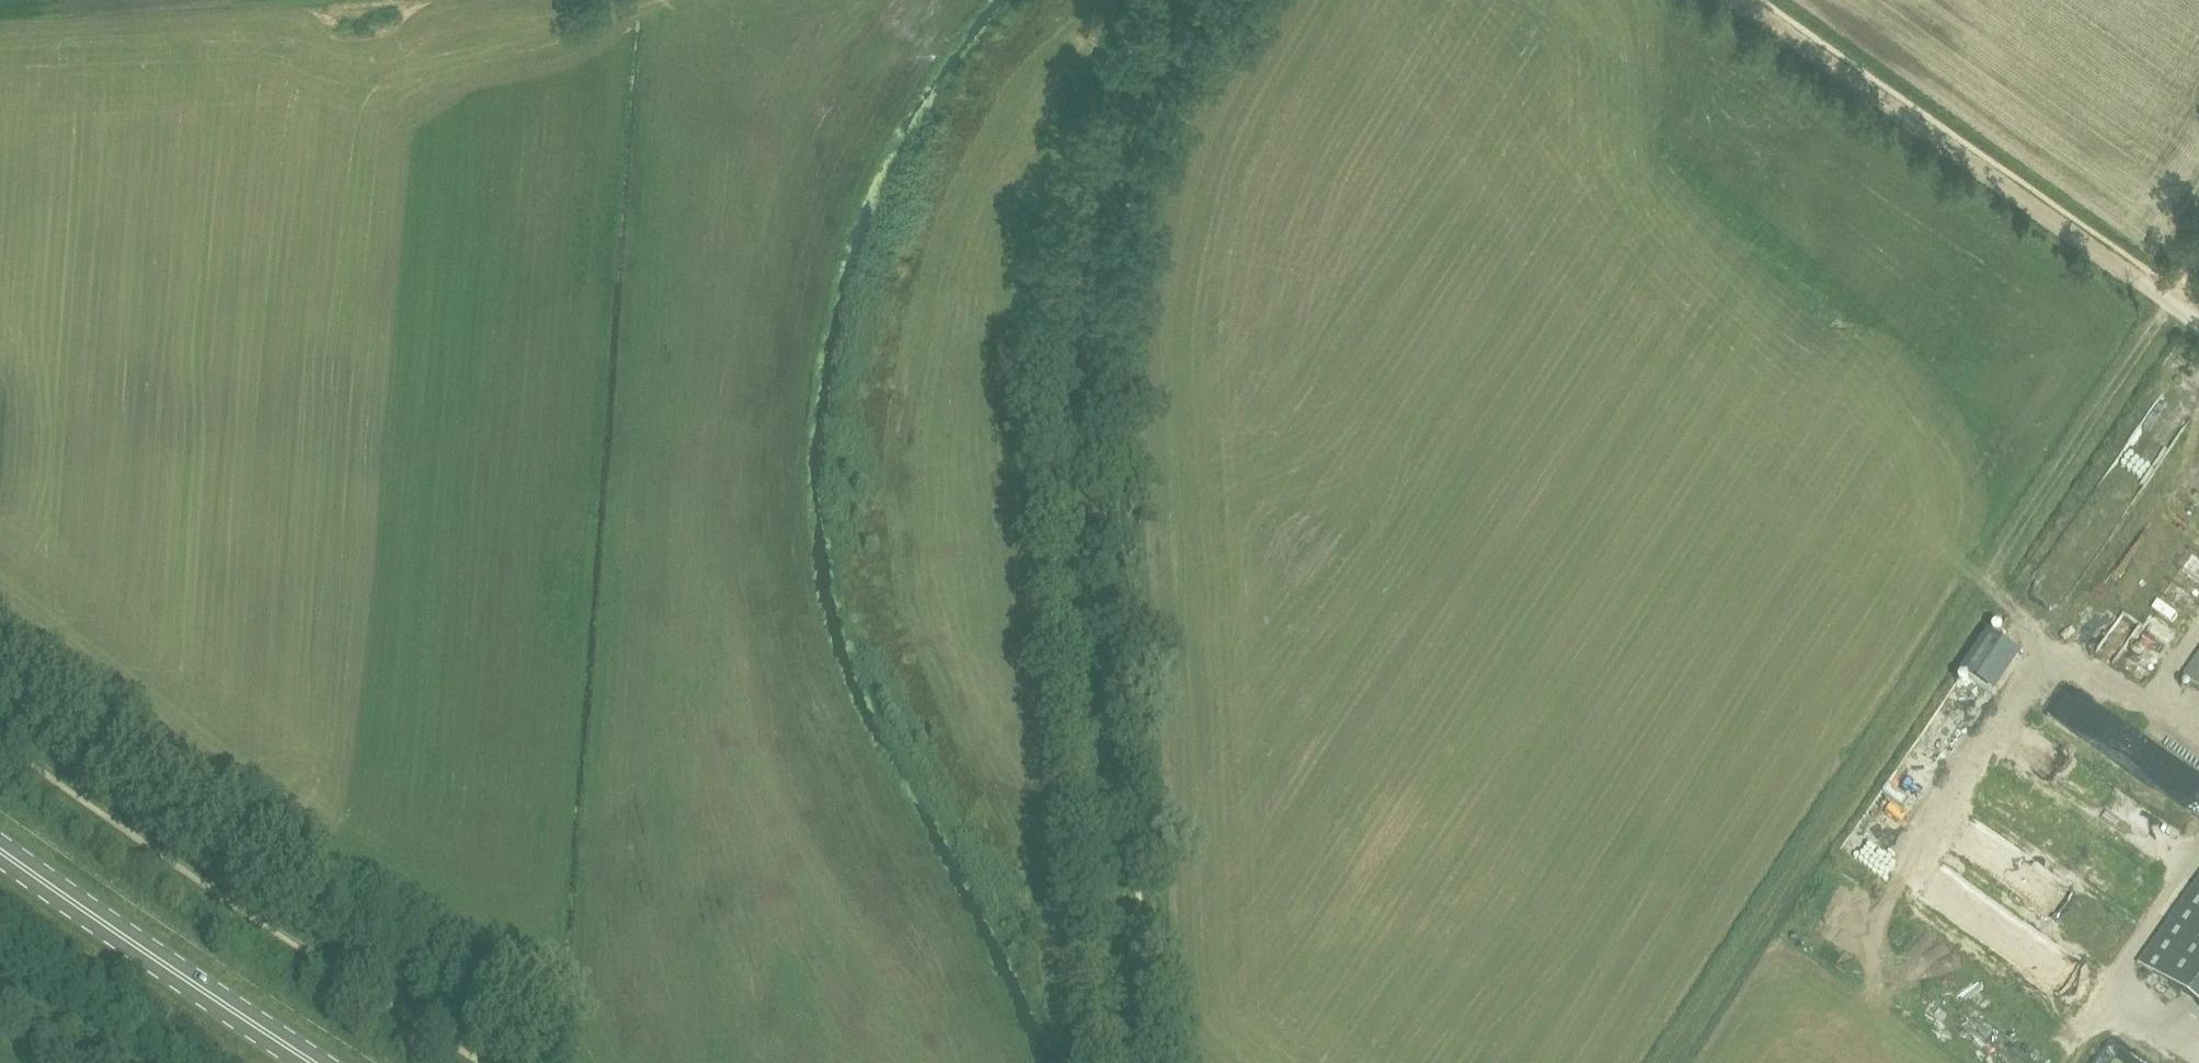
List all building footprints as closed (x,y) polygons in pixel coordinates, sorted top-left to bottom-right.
[(2112,663),(2143,684),(2198,605),(2198,556),(2192,551),(2112,663)] [(2185,676),(2198,686),(2198,656),(2185,676)] [(2143,965),(2198,1005),(2198,887),(2143,965)]
